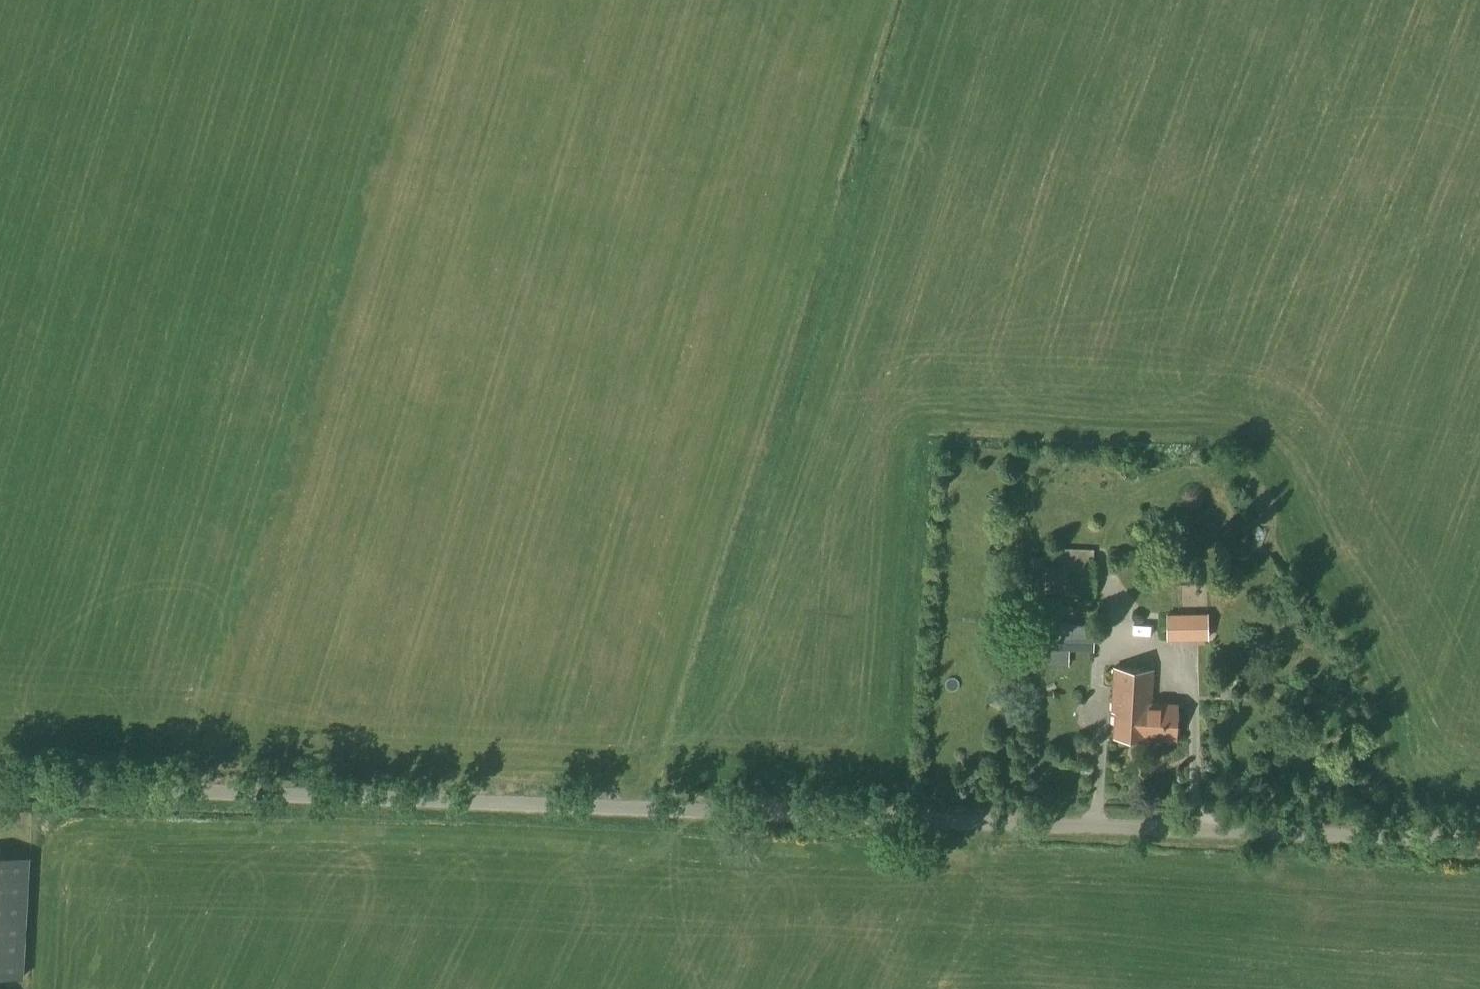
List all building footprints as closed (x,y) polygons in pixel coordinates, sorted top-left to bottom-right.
[(1094,559),(1094,549),(1055,547),(1055,557),(1022,555),(1020,591),(1095,595),(1096,559),(1094,559)] [(1208,637),(1208,611),(1167,611),(1167,637),(1208,637)] [(1093,651),(1094,625),(1045,623),(1044,649),(1093,651)] [(1152,698),(1153,669),(1114,667),(1111,711),(1115,712),(1113,737),(1146,739),(1146,738),(1147,738),(1148,713),(1139,712),(1140,697),(1152,698)] [(1148,713),(1147,738),(1176,739),(1178,703),(1152,701),(1154,669),(1153,669),(1152,698),(1140,697),(1139,712),(1148,713)] [(24,977),(30,855),(0,853),(0,976),(24,977)]
